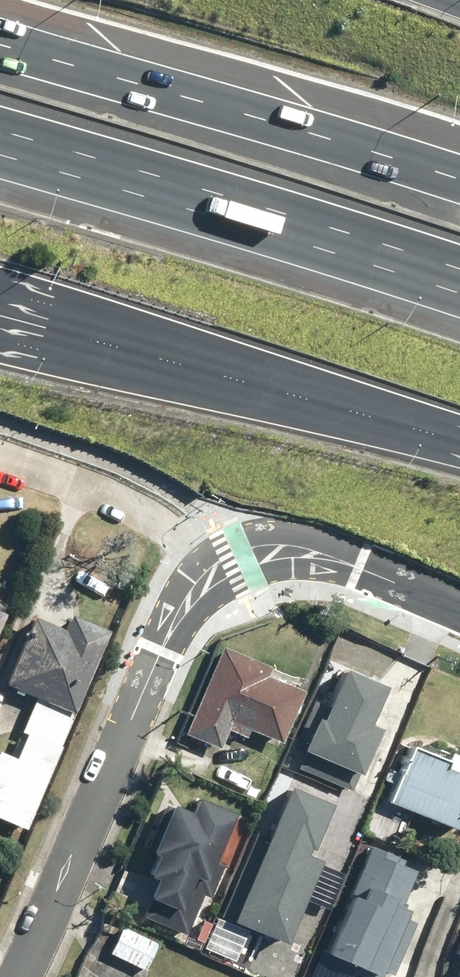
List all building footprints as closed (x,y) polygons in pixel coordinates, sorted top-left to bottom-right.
[(115,630),(72,612),(64,629),(36,617),(7,684),(39,697),(12,760),(0,755),(0,816),(30,829),(115,630)] [(0,612),(0,640),(11,617),(0,612)] [(274,664),(223,642),(185,731),(222,747),(229,730),(248,738),(253,727),(281,740),(304,686),(271,672),(274,664)] [(385,679),(343,664),(329,703),(312,698),(288,768),(358,792),(366,770),(364,770),(381,722),(371,719),(385,679)] [(404,745),(383,801),(455,828),(459,814),(459,759),(447,754),(445,760),(404,745)] [(320,802),(277,784),(256,837),(242,832),(208,915),(240,929),(238,936),(259,945),(262,939),(274,944),(309,859),(294,853),(297,847),(301,849),(320,802)] [(210,856),(229,805),(195,793),(189,808),(162,799),(143,850),(152,853),(143,876),(152,879),(137,919),(181,935),(189,912),(197,915),(217,859),(210,856)] [(390,855),(362,844),(320,955),(380,976),(385,976),(406,922),(396,918),(400,905),(391,901),(404,865),(389,859),(390,855)] [(160,942),(124,925),(110,953),(146,970),(160,942)]
